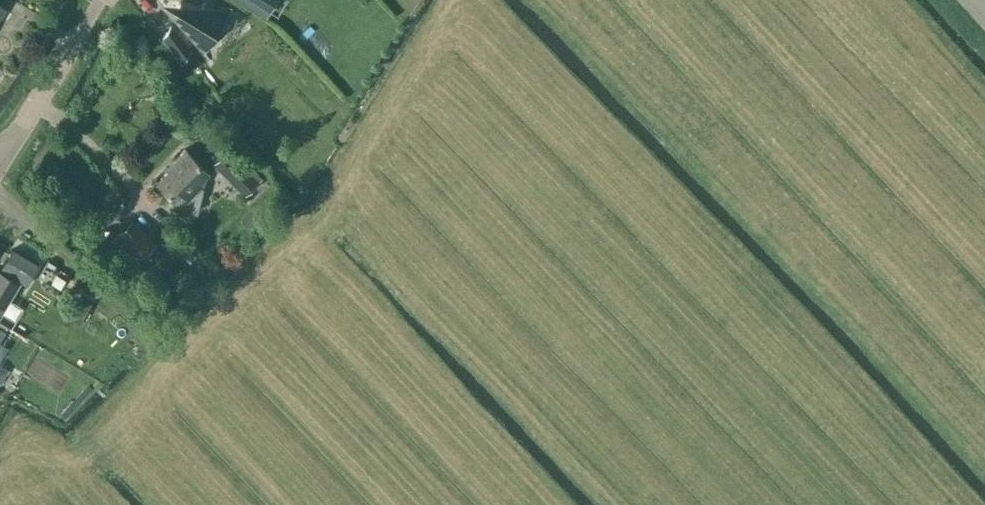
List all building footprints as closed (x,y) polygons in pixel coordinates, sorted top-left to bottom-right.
[(239,12),(212,7),(206,0),(205,0),(202,5),(180,1),(179,3),(174,12),(173,13),(209,60),(210,59),(205,52),(229,12),(239,14),(239,12)] [(265,12),(273,0),(244,0),(265,12)] [(177,53),(183,49),(165,26),(157,40),(177,53)] [(223,147),(212,159),(242,189),(253,178),(223,147)] [(209,172),(185,148),(174,160),(176,162),(169,169),(167,166),(166,167),(169,170),(157,182),(178,202),(174,206),(184,217),(191,210),(196,211),(202,188),(198,183),(209,172)] [(132,220),(119,232),(142,256),(155,243),(132,220)] [(19,282),(0,270),(0,314),(19,282)] [(57,273),(51,281),(60,287),(65,278),(57,273)] [(26,284),(37,291),(41,283),(31,277),(26,284)]
